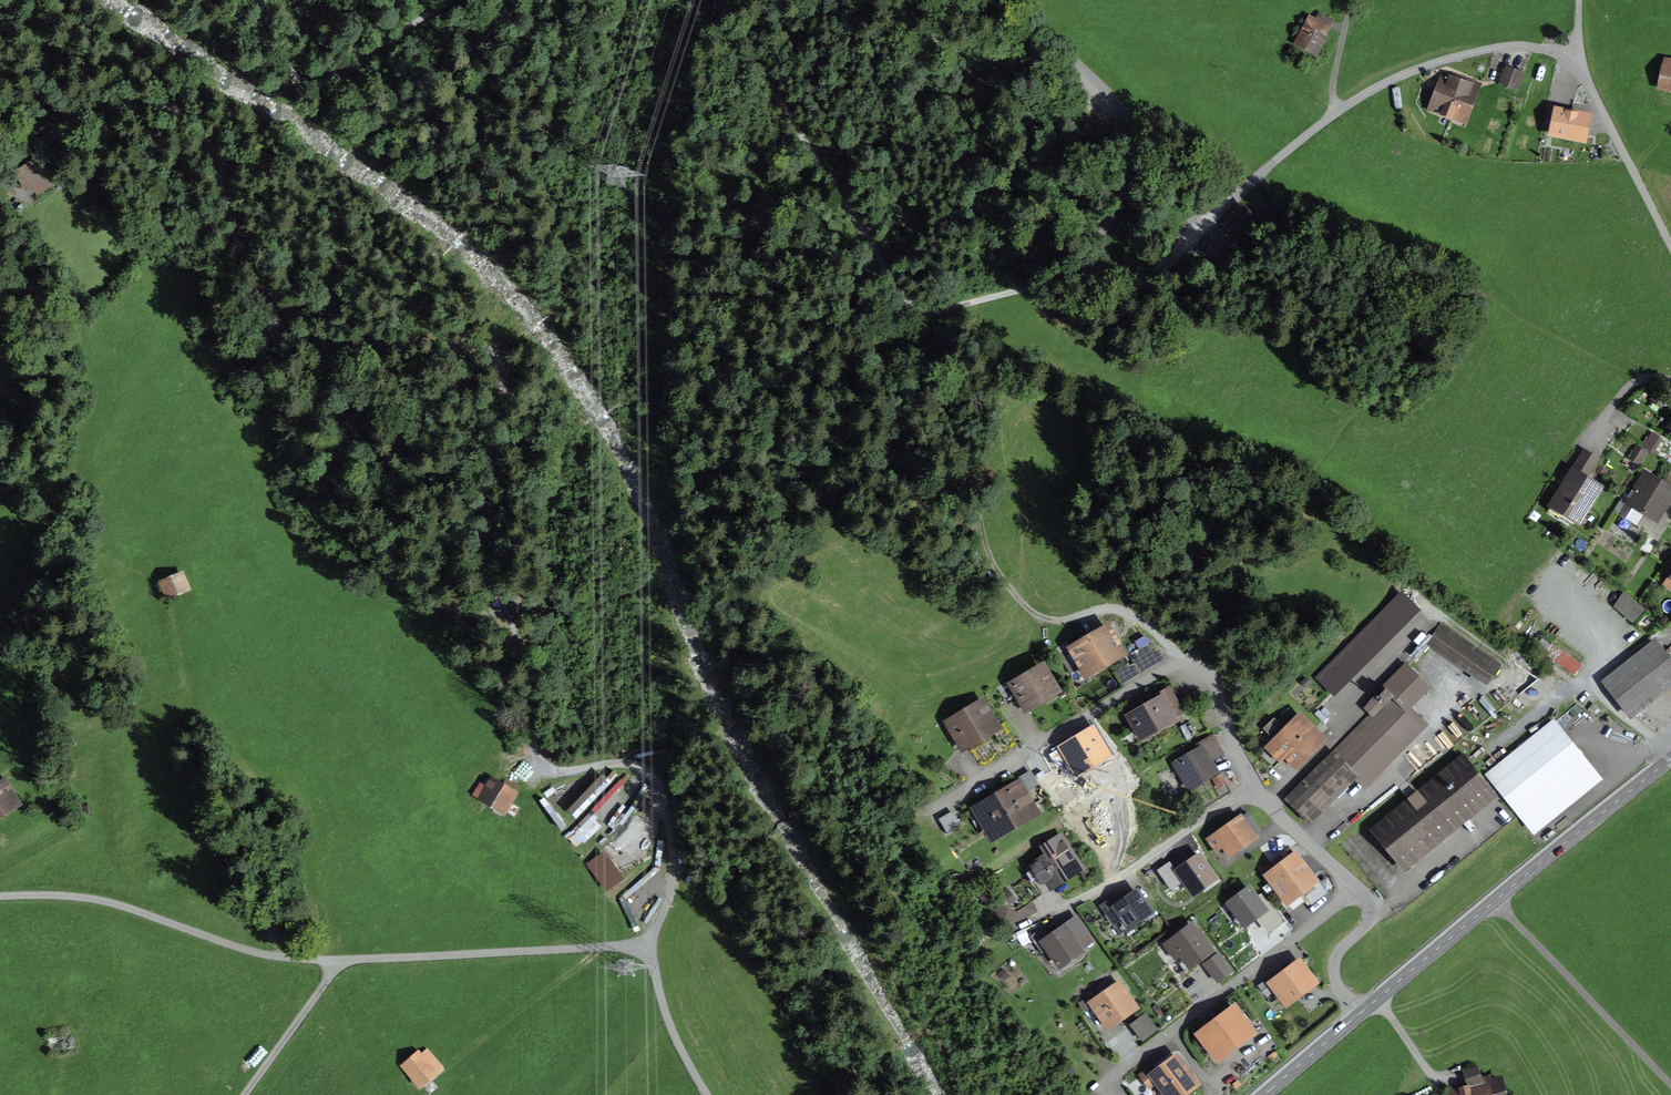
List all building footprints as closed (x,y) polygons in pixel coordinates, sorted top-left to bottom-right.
[(1327,28),(1310,18),(1296,43),(1315,53),(1327,28)] [(1660,87),(1670,89),(1670,60),(1666,59),(1660,87)] [(1506,68),(1500,84),(1516,90),(1522,75),(1506,68)] [(1445,76),(1431,110),(1442,114),(1443,112),(1463,119),(1476,88),(1445,76)] [(1562,106),(1556,134),(1578,139),(1583,111),(1562,106)] [(40,160),(16,174),(25,188),(48,174),(40,160)] [(1398,235),(1395,244),(1404,248),(1403,250),(1416,255),(1420,243),(1398,235)] [(12,348),(6,326),(0,327),(0,351),(12,348)] [(15,360),(15,371),(26,371),(26,360),(22,360),(15,360)] [(1644,449),(1657,453),(1663,437),(1650,432),(1644,449)] [(1641,465),(1648,451),(1636,445),(1629,459),(1641,465)] [(1584,451),(1575,465),(1589,474),(1598,460),(1584,451)] [(1599,488),(1572,472),(1548,510),(1558,517),(1562,511),(1578,521),(1599,488)] [(1645,474),(1629,502),(1657,519),(1670,496),(1670,490),(1645,474)] [(967,517),(961,510),(954,517),(960,523),(967,517)] [(181,575),(161,583),(167,596),(186,588),(181,575)] [(1400,591),(1315,678),(1334,696),(1419,610),(1400,591)] [(1625,591),(1612,606),(1634,624),(1646,608),(1625,591)] [(1663,653),(1670,663),(1670,622),(1650,638),(1654,644),(1655,643),(1663,653)] [(1441,626),(1432,640),(1489,679),(1499,666),(1441,626)] [(1113,660),(1123,654),(1108,630),(1083,645),(1081,642),(1059,655),(1070,674),(1082,667),(1084,670),(1092,665),(1094,668),(1112,657),(1113,660)] [(1114,665),(1124,684),(1165,662),(1155,643),(1114,665)] [(1670,679),(1670,663),(1663,653),(1655,643),(1654,644),(1604,683),(1628,712),(1670,679)] [(1555,663),(1576,676),(1583,664),(1563,652),(1555,663)] [(1055,690),(1042,668),(1013,685),(1026,707),(1055,690)] [(1425,686),(1406,668),(1366,708),(1374,716),(1289,800),(1307,819),(1353,773),(1365,785),(1424,725),(1405,707),(1425,686)] [(1173,687),(1159,696),(1160,699),(1129,716),(1141,738),(1173,720),(1167,710),(1181,702),(1173,687)] [(952,721),(965,743),(992,727),(985,717),(989,715),(982,703),(952,721)] [(1593,703),(1588,710),(1593,713),(1598,707),(1593,703)] [(1319,738),(1299,719),(1269,749),(1279,759),(1285,752),(1295,762),(1319,738)] [(1553,723),(1489,775),(1524,818),(1588,766),(1553,723)] [(1182,776),(1184,774),(1190,784),(1213,771),(1201,750),(1175,765),(1182,776)] [(1463,757),(1373,830),(1402,867),(1492,793),(1463,757)] [(1189,788),(1190,784),(1184,774),(1182,776),(1175,765),(1159,775),(1172,798),(1189,788)] [(591,807),(596,813),(625,783),(610,768),(568,810),(578,820),(591,807)] [(1031,771),(1022,776),(1030,789),(1039,784),(1031,771)] [(1216,775),(1193,788),(1203,806),(1226,792),(1216,775)] [(17,802),(0,776),(0,813),(17,802)] [(482,798),(503,810),(513,793),(493,781),(482,798)] [(1018,785),(977,809),(992,835),(1033,811),(1018,785)] [(953,813),(940,820),(947,832),(960,825),(953,813)] [(1248,813),(1217,834),(1230,853),(1260,831),(1248,813)] [(593,816),(567,839),(577,850),(603,826),(593,816)] [(1064,846),(1031,869),(1040,882),(1047,878),(1051,884),(1078,867),(1064,846)] [(625,876),(604,849),(585,864),(606,890),(625,876)] [(1286,910),(1299,900),(1295,895),(1314,880),(1296,856),(1268,877),(1280,892),(1275,896),(1286,910)] [(1030,875),(1000,897),(1006,906),(1017,909),(1040,892),(1030,875)] [(1226,899),(1242,927),(1268,912),(1253,884),(1226,899)] [(1307,898),(1313,905),(1327,893),(1321,886),(1307,898)] [(1150,910),(1137,892),(1125,901),(1119,893),(1101,906),(1114,923),(1121,918),(1128,926),(1150,910)] [(1267,933),(1283,920),(1275,911),(1260,923),(1267,933)] [(1060,964),(1079,950),(1074,942),(1087,932),(1078,919),(1044,942),(1060,964)] [(1211,952),(1192,927),(1166,946),(1185,972),(1211,952)] [(1085,948),(1095,943),(1090,935),(1081,940),(1085,948)] [(1218,984),(1234,971),(1219,952),(1204,965),(1218,984)] [(1286,1002),(1313,982),(1299,964),(1285,974),(1281,968),(1258,986),(1262,992),(1272,984),(1286,1002)] [(1132,1007),(1118,986),(1093,1003),(1090,997),(1079,1004),(1088,1017),(1098,1010),(1108,1024),(1132,1007)] [(1148,1019),(1139,1006),(1126,1015),(1135,1028),(1148,1019)] [(1234,1009),(1217,1022),(1233,1043),(1250,1030),(1234,1009)] [(1215,1057),(1233,1043),(1217,1022),(1199,1035),(1215,1057)] [(47,1035),(50,1052),(74,1046),(73,1039),(66,1040),(64,1032),(47,1035)] [(420,1054),(405,1066),(420,1083),(434,1071),(420,1054)] [(1167,1094),(1178,1094),(1195,1082),(1176,1058),(1153,1076),(1167,1094)] [(1501,1080),(1478,1087),(1474,1074),(1465,1077),(1468,1089),(1449,1094),(1505,1094),(1501,1080)]
